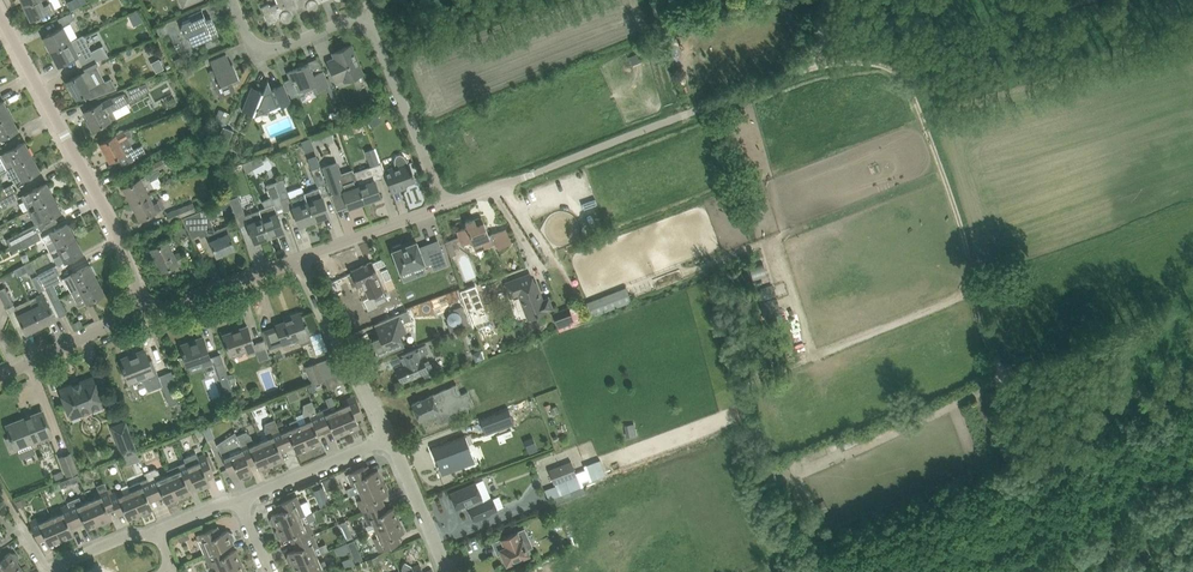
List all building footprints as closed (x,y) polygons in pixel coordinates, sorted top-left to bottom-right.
[(50,0),(35,0),(25,5),(31,19),(54,8),(50,0)] [(68,2),(72,9),(83,4),(81,0),(72,0),(68,2)] [(295,13),(290,0),(277,0),(278,3),(270,6),(269,3),(261,6),(269,24),(281,19),(282,21),(284,21),(285,22),(287,22),(289,22),(290,21),(292,19),(292,18),(293,16),(293,14),(295,13)] [(295,13),(307,8),(308,9),(309,10),(310,10),(311,11),(312,11),(313,11),(314,11),(315,10),(316,10),(317,9),(318,8),(318,7),(319,5),(319,4),(319,3),(321,2),(321,0),(290,0),(295,13)] [(191,36),(194,44),(205,40),(218,34),(211,18),(206,20),(202,10),(191,15),(189,16),(190,18),(183,22),(181,26),(184,33),(185,35),(189,36),(191,36)] [(70,12),(58,19),(61,25),(74,18),(70,12)] [(51,51),(70,41),(63,27),(44,37),(51,51)] [(70,41),(51,51),(59,65),(78,55),(82,64),(94,58),(82,34),(78,37),(70,41)] [(327,60),(332,71),(337,82),(343,79),(344,81),(364,73),(352,44),(334,52),(337,57),(327,60)] [(216,59),(210,61),(215,71),(222,88),(217,90),(219,95),(224,97),(233,93),(235,88),(233,83),(240,80),(236,70),(233,64),(231,64),(227,54),(216,59)] [(67,81),(76,98),(83,94),(86,100),(117,89),(111,79),(98,86),(90,70),(98,66),(94,58),(82,64),(86,71),(81,74),(67,81)] [(290,78),(285,81),(291,97),(300,93),(299,91),(312,85),(315,91),(330,85),(328,81),(323,70),(313,74),(309,63),(288,72),(290,78)] [(252,87),(243,110),(254,115),(256,114),(255,113),(258,109),(268,109),(281,104),(282,106),(292,102),(283,84),(272,89),(270,85),(268,80),(266,85),(263,92),(252,87)] [(145,85),(129,91),(134,99),(149,91),(145,85)] [(88,120),(93,129),(110,120),(116,117),(111,108),(115,106),(116,108),(129,101),(125,92),(111,98),(101,103),(85,111),(89,119),(88,120)] [(2,101),(0,102),(0,120),(10,115),(2,101)] [(215,121),(225,126),(230,113),(221,109),(215,121)] [(376,113),(367,118),(372,126),(381,120),(376,113)] [(0,120),(0,138),(17,129),(10,115),(0,120)] [(235,130),(224,126),(219,138),(228,146),(235,130)] [(118,142),(127,138),(132,135),(129,128),(115,136),(112,137),(101,144),(110,160),(118,156),(124,153),(118,142)] [(8,169),(31,156),(24,141),(10,149),(0,154),(0,173),(8,169)] [(142,144),(130,151),(135,160),(146,153),(142,144)] [(371,166),(381,162),(376,147),(366,151),(371,166)] [(392,192),(400,189),(406,187),(405,183),(415,180),(409,162),(408,162),(407,160),(405,157),(403,155),(400,154),(397,155),(395,158),(395,161),(395,164),(396,167),(384,171),(392,192)] [(39,170),(31,156),(8,169),(15,183),(39,170)] [(245,162),(250,177),(264,172),(260,157),(245,162)] [(162,160),(148,167),(151,172),(165,165),(162,160)] [(364,202),(354,172),(353,170),(341,175),(336,162),(323,167),(331,190),(332,190),(333,193),(330,194),(336,209),(348,205),(349,207),(364,202)] [(319,166),(311,169),(317,185),(325,183),(319,166)] [(136,181),(124,187),(132,203),(148,194),(155,190),(151,183),(158,175),(160,172),(159,169),(147,175),(140,179),(140,178),(136,181)] [(354,172),(364,202),(380,196),(370,169),(355,174),(354,172)] [(293,208),(299,225),(314,220),(304,193),(290,198),(283,179),(275,182),(281,200),(285,211),(293,208)] [(281,200),(275,182),(266,185),(271,197),(262,201),(265,207),(259,209),(269,236),(283,231),(279,219),(280,219),(276,209),(276,210),(273,203),(281,200)] [(32,190),(21,195),(28,210),(36,205),(53,197),(46,183),(32,190)] [(12,184),(0,190),(0,199),(16,190),(12,184)] [(328,214),(324,202),(319,188),(304,193),(314,220),(328,214)] [(3,206),(19,197),(16,190),(0,199),(0,200),(3,206)] [(148,194),(132,203),(141,219),(152,213),(157,210),(156,210),(164,206),(155,190),(148,194)] [(269,236),(259,209),(244,215),(237,196),(230,198),(240,226),(248,223),(254,241),(269,236)] [(60,211),(53,197),(36,205),(28,210),(36,224),(34,225),(37,231),(47,226),(57,221),(54,214),(60,211)] [(235,230),(232,223),(215,230),(210,219),(232,209),(227,199),(184,218),(192,236),(206,230),(211,240),(217,255),(235,247),(233,242),(233,241),(232,239),(229,233),(235,230)] [(193,202),(167,213),(170,221),(196,210),(193,202)] [(457,231),(459,237),(445,241),(450,256),(456,254),(454,248),(459,247),(457,241),(460,240),(461,242),(462,244),(472,241),(473,245),(483,241),(485,247),(495,244),(497,248),(500,247),(512,243),(506,228),(489,235),(482,216),(466,222),(467,227),(457,231)] [(189,236),(181,219),(172,223),(179,240),(189,236)] [(43,236),(46,243),(50,251),(58,246),(75,238),(68,224),(43,236)] [(37,231),(34,225),(17,234),(13,236),(16,242),(20,240),(37,231)] [(41,238),(37,231),(20,240),(24,247),(41,238)] [(82,252),(75,238),(58,246),(62,254),(54,258),(57,265),(82,252)] [(394,249),(392,250),(401,272),(425,263),(425,262),(431,260),(434,269),(447,264),(438,240),(425,245),(426,248),(420,250),(416,241),(402,247),(401,244),(393,247),(394,249)] [(168,241),(162,243),(152,248),(161,270),(166,267),(169,273),(179,268),(177,263),(187,258),(183,251),(173,255),(168,241)] [(36,270),(31,261),(24,264),(29,274),(36,270)] [(371,261),(351,270),(358,285),(364,283),(369,295),(374,293),(376,299),(385,295),(377,277),(378,277),(376,271),(371,261)] [(89,265),(79,270),(65,277),(72,291),(97,278),(89,265)] [(59,273),(55,266),(38,275),(42,281),(59,273)] [(62,279),(59,273),(42,281),(46,288),(62,279)] [(528,317),(534,315),(546,311),(545,310),(551,308),(548,299),(542,301),(535,282),(533,283),(530,274),(505,283),(509,295),(518,292),(528,317)] [(104,292),(97,278),(72,291),(79,305),(104,292)] [(474,327),(489,321),(475,285),(460,291),(474,327)] [(6,307),(13,304),(5,287),(0,289),(0,296),(6,307)] [(591,300),(596,314),(633,300),(628,287),(591,300)] [(49,305),(43,292),(29,299),(33,308),(41,325),(56,318),(49,305)] [(53,301),(53,302),(60,316),(66,313),(59,298),(53,301)] [(41,325),(33,308),(29,299),(14,306),(19,316),(26,332),(41,325)] [(367,302),(358,306),(364,318),(372,314),(367,302)] [(453,311),(451,312),(449,313),(447,315),(447,318),(447,321),(449,323),(446,324),(450,332),(468,324),(461,306),(452,309),(453,311)] [(569,306),(553,312),(559,328),(575,322),(569,306)] [(379,354),(404,343),(400,335),(407,332),(403,322),(411,319),(407,310),(374,324),(380,337),(373,340),(375,343),(374,345),(374,347),(375,348),(376,350),(378,350),(379,354)] [(310,341),(299,312),(291,315),(292,318),(276,324),(277,326),(264,331),(270,347),(298,337),(301,345),(310,341)] [(239,330),(223,335),(228,350),(230,355),(231,355),(246,350),(247,354),(256,351),(260,360),(270,357),(268,351),(264,340),(254,344),(247,325),(239,328),(239,330)] [(322,332),(311,335),(317,354),(328,350),(322,332)] [(203,336),(196,339),(181,345),(188,365),(203,359),(205,365),(212,362),(203,336)] [(425,377),(435,373),(435,372),(434,372),(433,369),(433,368),(431,363),(429,363),(428,360),(423,362),(421,356),(429,352),(425,344),(399,356),(402,363),(395,366),(402,382),(423,372),(425,376),(425,377)] [(121,362),(130,384),(144,379),(148,392),(163,386),(160,379),(156,380),(152,368),(155,367),(153,362),(150,363),(145,350),(136,354),(137,355),(121,362)] [(317,362),(306,366),(312,384),(325,379),(343,372),(335,356),(317,362)] [(343,372),(325,379),(330,391),(332,390),(334,389),(335,388),(335,387),(336,386),(346,381),(343,372)] [(219,378),(226,394),(234,391),(227,375),(219,378)] [(60,390),(70,417),(84,412),(85,413),(90,411),(90,409),(104,404),(103,400),(104,398),(102,392),(99,391),(94,377),(60,390)] [(468,410),(467,408),(474,405),(468,391),(461,394),(456,383),(412,403),(420,421),(436,414),(440,423),(468,410)] [(171,385),(163,388),(170,406),(178,403),(171,385)] [(360,426),(357,419),(364,416),(355,395),(343,400),(345,404),(337,408),(348,432),(349,431),(350,432),(352,434),(358,431),(359,428),(358,427),(360,426)] [(322,443),(319,436),(326,433),(317,412),(316,412),(312,401),(304,405),(303,412),(307,421),(299,424),(310,448),(311,447),(312,449),(314,450),(320,448),(321,445),(320,443),(322,443)] [(348,432),(337,408),(331,410),(329,406),(317,412),(326,433),(332,430),(335,437),(348,432)] [(509,408),(480,419),(486,434),(514,424),(509,408)] [(523,426),(537,421),(532,408),(518,413),(523,426)] [(16,448),(33,441),(51,434),(43,414),(42,414),(25,420),(24,418),(7,425),(16,448)] [(284,459),(281,452),(288,449),(276,422),(274,419),(265,423),(265,428),(268,437),(261,440),(272,464),(273,464),(273,465),(276,466),(281,464),(283,461),(282,460),(284,459)] [(310,448),(299,424),(297,420),(285,425),(283,419),(276,422),(286,445),(288,449),(294,446),(297,453),(310,448)] [(137,451),(126,420),(109,426),(121,457),(137,451)] [(272,464),(261,440),(255,443),(252,436),(245,431),(237,435),(247,458),(250,465),(256,462),(259,470),(261,469),(261,470),(264,471),(270,469),(271,466),(270,465),(272,464)] [(442,444),(432,447),(433,450),(436,458),(443,475),(443,474),(442,470),(452,467),(454,470),(465,466),(464,464),(462,459),(470,456),(467,448),(470,447),(469,446),(466,447),(462,436),(444,443),(442,444)] [(226,441),(217,444),(228,470),(230,474),(237,471),(240,478),(242,477),(242,478),(245,479),(250,477),(252,474),(251,473),(253,472),(250,465),(247,458),(239,440),(228,445),(226,441)] [(78,470),(77,469),(71,452),(60,457),(67,475),(78,470)] [(210,485),(207,478),(215,475),(205,453),(198,456),(196,452),(184,458),(185,462),(192,476),(191,476),(194,483),(197,490),(210,485)] [(571,461),(550,469),(560,494),(581,486),(571,461)] [(194,483),(191,476),(192,476),(185,462),(167,470),(169,474),(179,498),(180,497),(181,499),(184,500),(189,498),(190,495),(189,494),(191,493),(188,486),(194,483)] [(378,469),(371,472),(368,465),(347,474),(352,486),(356,484),(359,492),(383,481),(378,469)] [(179,498),(169,474),(163,477),(161,472),(159,473),(158,470),(154,468),(145,472),(148,478),(157,499),(163,496),(166,503),(168,503),(169,504),(172,505),(177,503),(178,500),(177,499),(179,498)] [(150,502),(157,499),(148,478),(129,486),(131,491),(141,514),(142,514),(143,515),(146,516),(151,514),(152,511),(151,510),(153,509),(150,502)] [(389,494),(383,481),(359,492),(362,498),(358,500),(363,513),(384,503),(381,497),(389,494)] [(450,493),(457,508),(470,502),(471,507),(469,508),(474,519),(475,519),(476,520),(490,514),(490,513),(497,509),(492,498),(484,502),(476,482),(450,493)] [(316,489),(320,505),(330,503),(326,486),(316,489)] [(97,498),(90,501),(100,524),(101,524),(102,525),(105,526),(110,524),(111,521),(110,520),(112,519),(109,512),(115,509),(116,512),(117,512),(110,494),(107,487),(99,490),(94,492),(97,498)] [(141,514),(131,491),(124,493),(122,489),(110,494),(117,512),(116,512),(118,516),(125,513),(128,520),(141,514)] [(277,527),(306,515),(298,495),(276,504),(279,511),(272,514),(273,516),(271,517),(270,520),(272,525),(275,526),(277,525),(277,527)] [(80,498),(68,503),(76,522),(78,525),(84,522),(87,529),(100,524),(90,501),(83,504),(80,498)] [(74,535),(71,528),(78,525),(68,503),(56,509),(58,513),(51,516),(62,540),(74,535)] [(394,507),(387,510),(384,503),(363,513),(368,524),(372,522),(376,530),(400,520),(394,507)] [(62,540),(51,516),(45,519),(43,515),(30,520),(39,542),(46,539),(49,546),(62,540)] [(314,534),(309,521),(305,523),(302,516),(277,527),(278,528),(277,529),(275,532),(278,537),(280,538),(282,537),(283,539),(290,536),(293,543),(296,541),(314,534)] [(405,532),(400,520),(376,530),(378,536),(374,538),(380,551),(400,542),(397,535),(405,532)] [(229,532),(228,530),(221,533),(218,526),(214,527),(197,535),(205,554),(209,552),(210,553),(219,549),(220,549),(226,546),(234,543),(233,541),(234,540),(235,537),(233,532),(230,531),(229,532)] [(501,549),(507,563),(517,559),(518,560),(525,557),(524,555),(528,554),(526,549),(533,546),(525,528),(493,542),(497,551),(501,549)] [(294,565),(318,555),(315,548),(319,546),(314,534),(293,543),(295,549),(288,553),(289,554),(288,555),(286,558),(289,563),(292,564),(293,563),(294,565)] [(236,549),(229,552),(226,546),(220,549),(219,549),(210,553),(209,552),(205,554),(210,567),(215,565),(218,571),(241,561),(236,549)] [(4,556),(0,550),(0,571),(5,571),(18,563),(17,561),(19,561),(19,558),(16,553),(13,552),(12,553),(11,552),(4,556)] [(318,555),(294,565),(297,571),(330,571),(325,560),(321,561),(318,555)] [(356,564),(353,556),(343,560),(346,568),(356,564)] [(241,561),(218,571),(246,571),(241,561)] [(404,562),(403,565),(403,567),(403,570),(403,571),(423,571),(420,564),(412,567),(412,566),(405,563),(405,562),(404,562)] [(18,563),(5,571),(25,571),(18,563)]
